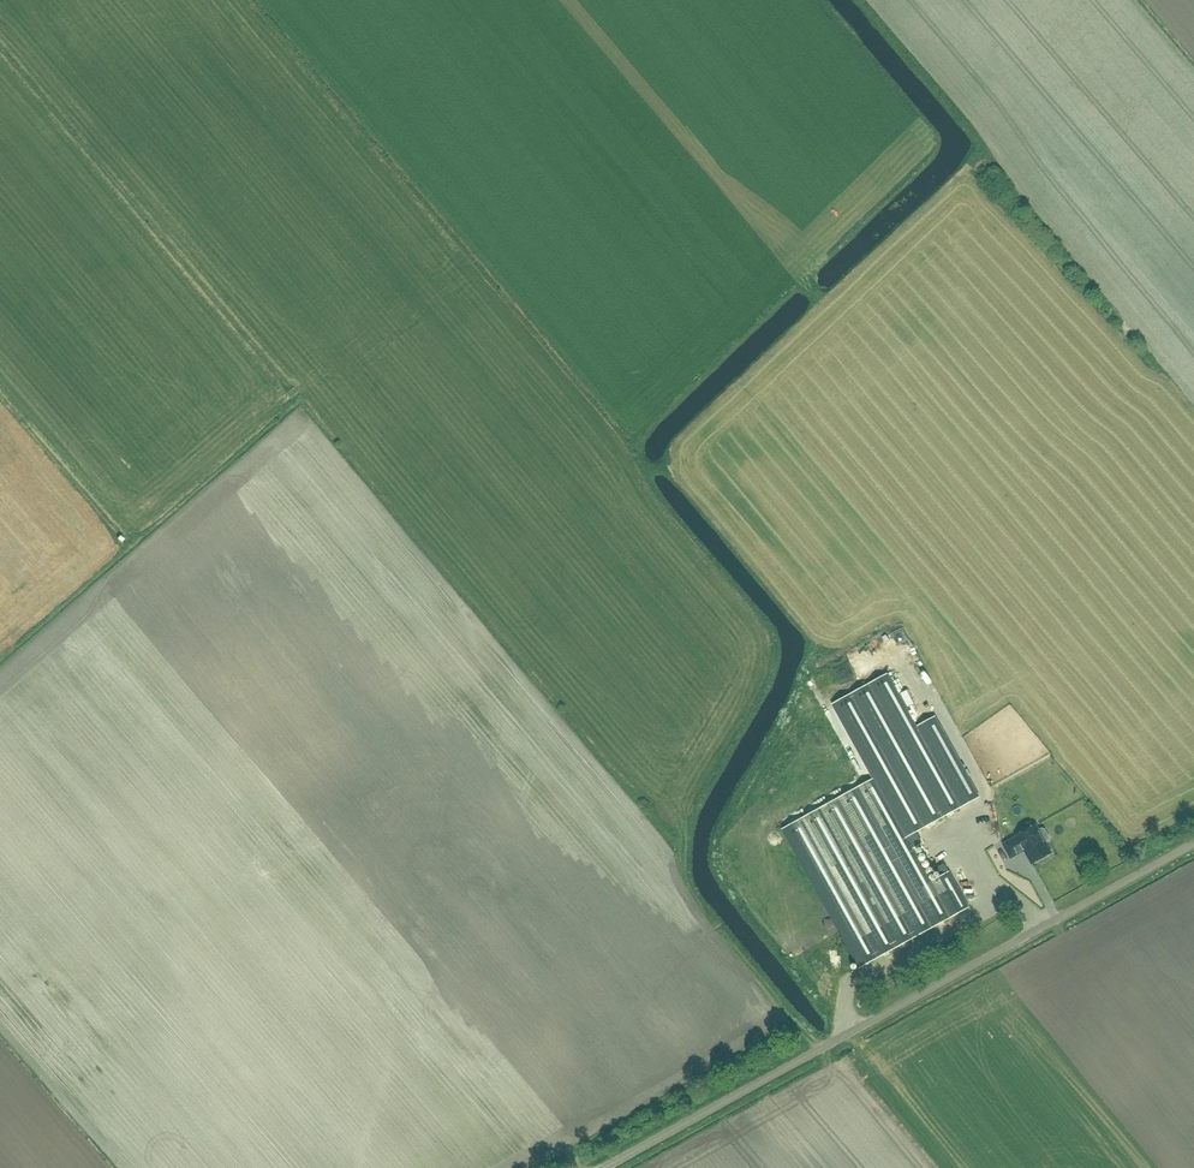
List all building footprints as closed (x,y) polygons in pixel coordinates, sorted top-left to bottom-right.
[(717,442),(715,434),(707,436),(709,444),(717,442)] [(782,830),(859,968),(969,908),(949,872),(944,864),(937,867),(942,876),(930,882),(906,837),(979,797),(935,718),(917,728),(887,674),(832,705),(873,779),(782,830)] [(951,825),(947,830),(960,842),(965,837),(951,825)] [(1035,825),(1025,831),(1016,836),(1017,837),(1003,845),(1010,858),(1021,852),(1024,850),(1032,864),(1051,854),(1045,843),(1048,841),(1049,838),(1044,830),(1042,829),(1038,831),(1035,825)] [(923,864),(929,875),(938,871),(933,859),(923,864)] [(821,987),(829,984),(822,971),(815,975),(821,987)] [(822,1006),(837,1012),(841,1002),(827,996),(822,1006)]
